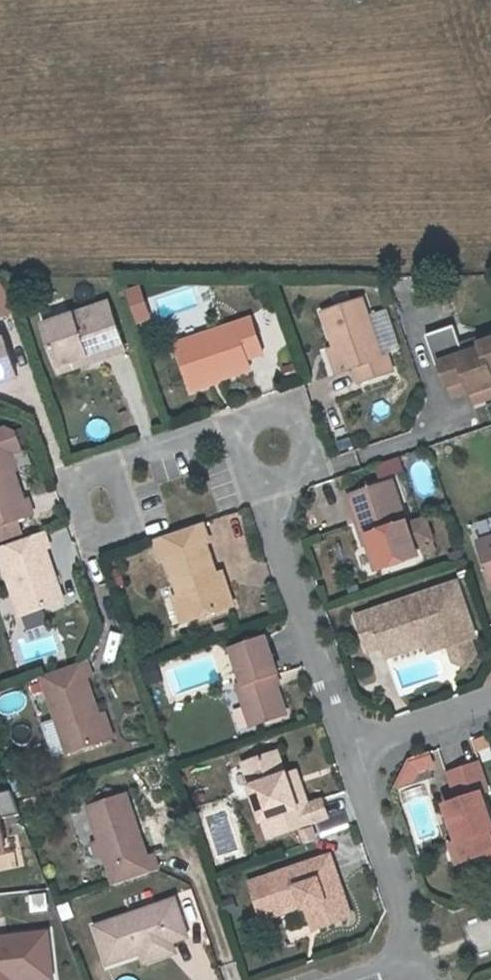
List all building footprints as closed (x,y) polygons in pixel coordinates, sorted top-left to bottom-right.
[(331,343),(339,367),(351,362),(356,378),(384,368),(390,366),(384,350),(378,352),(359,294),(319,308),(331,343)] [(81,352),(83,358),(119,346),(102,297),(36,321),(51,363),(81,352)] [(241,353),(257,347),(245,314),(171,339),(186,383),(244,363),(241,353)] [(456,339),(449,320),(421,329),(432,359),(435,357),(443,381),(461,375),(465,384),(466,388),(487,381),(490,379),(490,383),(490,331),(474,338),(476,342),(459,348),(456,339)] [(456,339),(459,348),(476,342),(474,338),(490,331),(490,327),(456,339)] [(11,370),(0,340),(0,374),(11,370)] [(333,368),(339,367),(331,343),(325,345),(333,368)] [(53,369),(83,358),(81,352),(51,363),(53,369)] [(447,390),(465,384),(461,375),(443,381),(447,390)] [(490,379),(487,381),(466,388),(470,398),(490,390),(490,383),(490,379)] [(12,441),(7,429),(0,425),(0,445),(12,441)] [(6,468),(11,466),(4,449),(13,445),(12,441),(0,445),(0,449),(6,468)] [(12,516),(26,510),(21,495),(16,496),(6,468),(0,449),(0,520),(12,516)] [(375,477),(401,471),(398,457),(372,463),(375,477)] [(345,469),(335,472),(338,480),(347,476),(345,469)] [(368,537),(377,562),(414,549),(404,519),(389,475),(345,491),(362,539),(363,539),(368,537)] [(422,512),(404,519),(414,549),(420,547),(417,538),(430,533),(422,512)] [(12,516),(0,520),(0,535),(17,529),(12,516)] [(181,600),(187,617),(228,603),(221,582),(216,584),(212,572),(201,540),(204,539),(198,521),(150,537),(156,555),(162,553),(175,594),(178,601),(181,600)] [(0,542),(0,572),(14,612),(58,597),(40,546),(44,544),(38,528),(37,529),(0,542)] [(474,535),(487,572),(490,571),(490,529),(474,535)] [(430,533),(417,538),(420,547),(433,543),(430,533)] [(373,564),(377,562),(368,537),(363,539),(373,564)] [(218,570),(212,572),(216,584),(221,582),(218,570)] [(433,624),(439,642),(444,640),(465,634),(470,633),(452,578),(351,609),(362,644),(377,640),(379,646),(401,639),(401,636),(420,630),(419,628),(433,624)] [(178,620),(187,617),(181,600),(178,601),(175,594),(169,595),(178,620)] [(424,647),(439,642),(433,624),(419,628),(420,630),(401,636),(401,639),(379,646),(381,650),(421,637),(424,647)] [(99,658),(110,662),(119,635),(108,631),(99,658)] [(245,698),(252,718),(281,708),(267,669),(272,667),(260,631),(226,643),(238,678),(233,680),(240,700),(245,698)] [(470,650),(465,634),(444,640),(449,657),(454,660),(468,655),(470,650)] [(82,655),(36,671),(63,748),(103,734),(95,709),(82,673),(88,671),(82,655)] [(247,720),(252,718),(245,698),(240,700),(247,720)] [(100,707),(95,709),(103,734),(109,733),(100,707)] [(323,811),(317,794),(303,799),(297,782),(286,785),(281,769),(273,746),(239,758),(264,832),(306,817),(323,811)] [(424,747),(404,754),(392,780),(403,785),(413,764),(428,758),(424,747)] [(461,856),(475,851),(490,845),(490,841),(486,826),(490,824),(478,787),(484,786),(474,757),(446,767),(455,794),(451,795),(448,802),(451,811),(446,813),(454,836),(461,856)] [(286,785),(297,782),(292,766),(281,769),(286,785)] [(403,785),(392,780),(387,791),(403,785)] [(93,835),(98,849),(108,879),(154,863),(148,847),(143,849),(121,787),(81,801),(93,835)] [(442,799),(446,813),(451,811),(448,802),(451,795),(442,799)] [(323,811),(306,817),(308,822),(311,833),(336,825),(331,813),(324,815),(323,811)] [(308,822),(297,826),(301,837),(311,833),(308,822)] [(92,851),(98,849),(93,835),(87,837),(92,851)] [(454,858),(461,856),(454,836),(447,838),(454,858)] [(490,866),(490,845),(475,851),(481,869),(490,866)] [(308,900),(316,922),(347,911),(326,849),(267,869),(279,906),(298,900),(300,903),(303,902),(308,900)] [(258,914),(279,906),(267,869),(245,876),(258,914)] [(29,910),(46,907),(43,891),(26,894),(29,910)] [(232,892),(218,897),(222,909),(237,904),(232,892)] [(137,947),(167,937),(183,931),(171,894),(91,921),(103,958),(137,947)] [(310,924),(316,922),(308,900),(303,902),(310,924)] [(52,978),(47,927),(0,932),(0,979),(40,979),(52,978)] [(171,947),(167,937),(137,947),(141,957),(171,947)]
